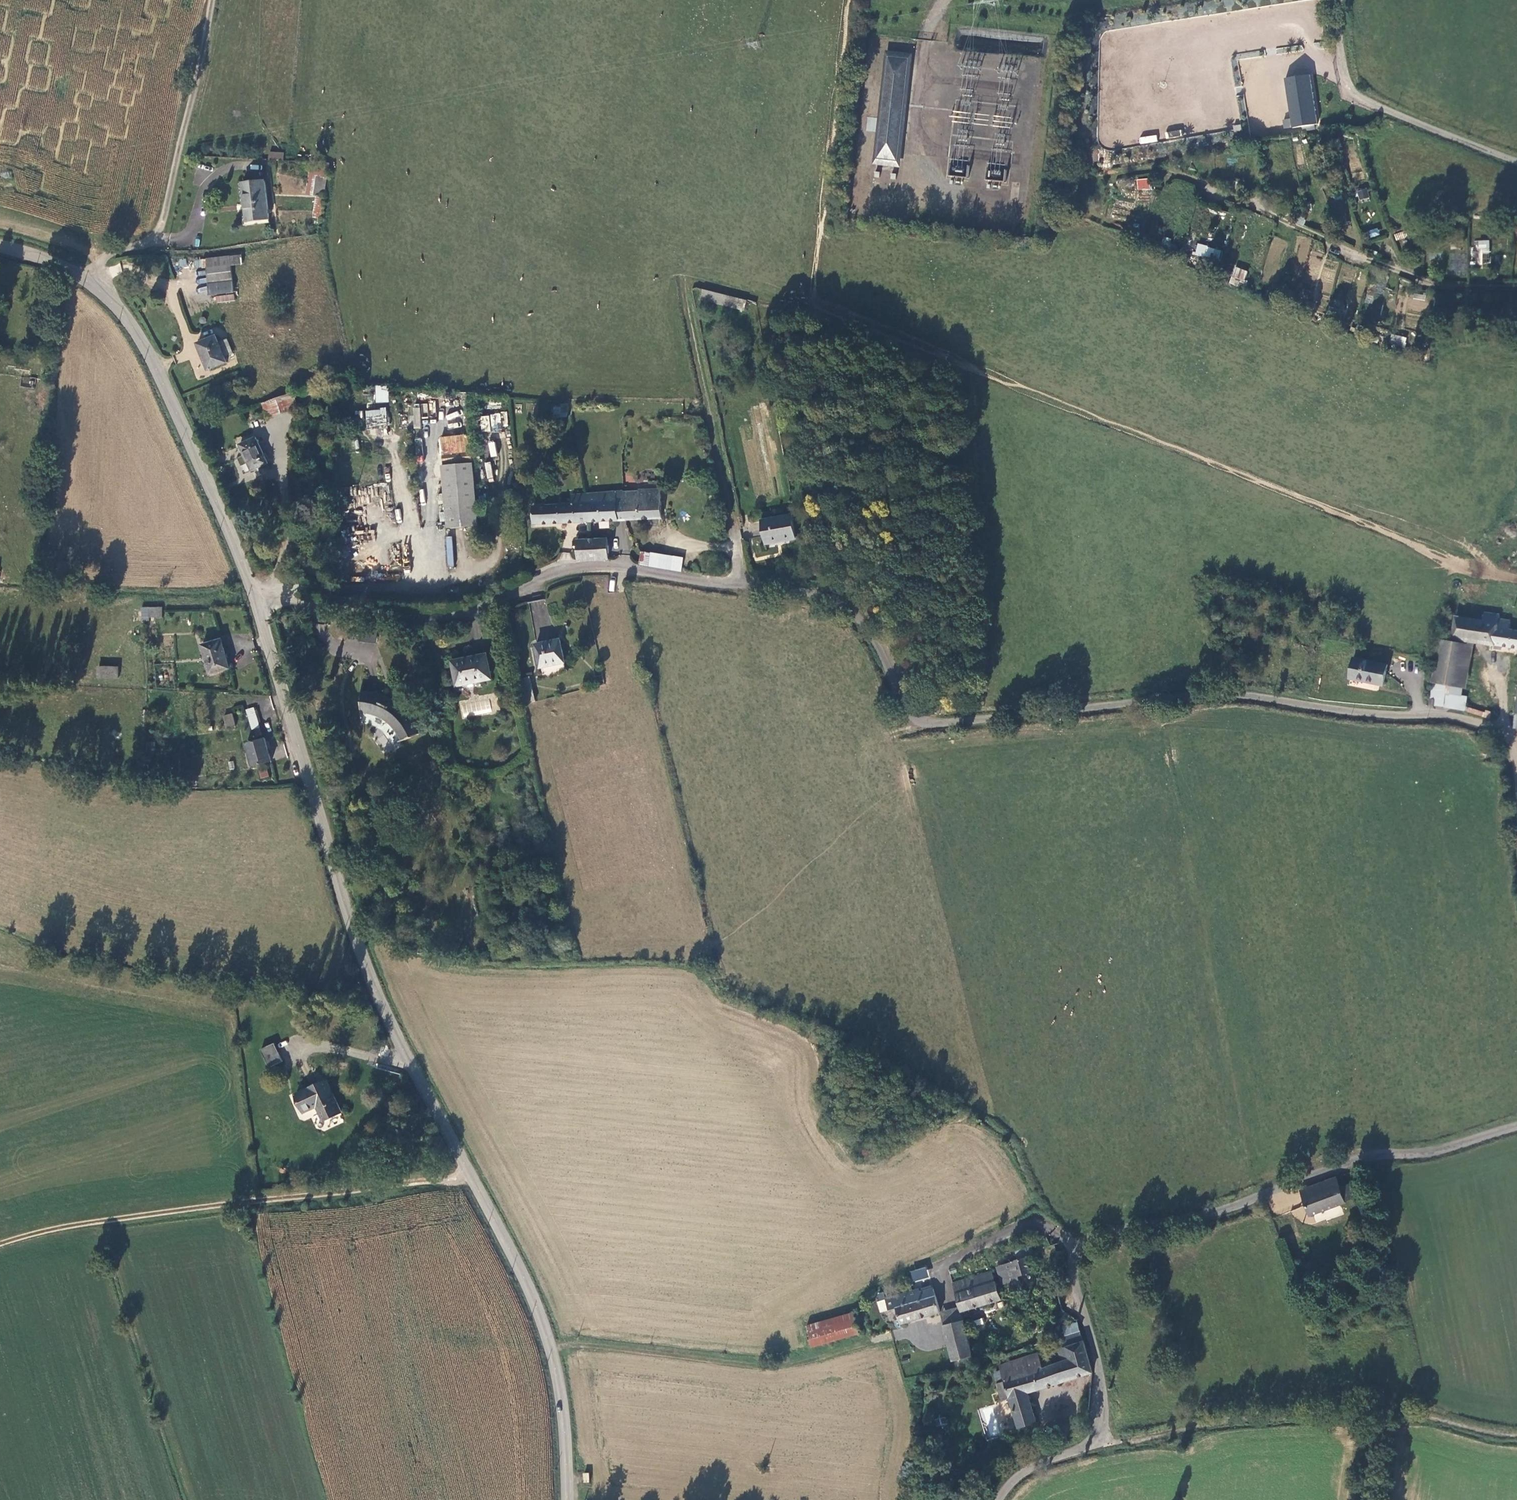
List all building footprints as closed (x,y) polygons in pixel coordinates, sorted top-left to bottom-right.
[(909,59),(887,56),(884,87),(905,90),(909,59)] [(1282,119),(1284,129),(1292,127),(1292,128),(1318,124),(1310,74),(1284,78),(1290,118),(1282,119)] [(905,90),(884,87),(882,100),(904,103),(905,90)] [(904,103),(882,100),(877,147),(899,149),(904,103)] [(866,131),(875,131),(876,118),(867,117),(866,131)] [(1139,136),(1139,143),(1157,142),(1157,135),(1139,136)] [(877,147),(876,156),(898,158),(899,149),(877,147)] [(283,153),(269,152),(268,159),(283,160),(283,153)] [(324,196),(327,176),(308,174),(306,194),(315,195),(324,196)] [(1149,178),(1137,179),(1137,191),(1150,190),(1149,178)] [(239,186),(243,227),(268,224),(265,184),(239,186)] [(1359,200),(1369,197),(1366,188),(1356,190),(1359,200)] [(324,196),(315,195),(312,217),(322,218),(324,196)] [(1378,228),(1368,230),(1370,237),(1379,235),(1378,228)] [(1476,252),(1490,252),(1489,240),(1476,240),(1476,252)] [(1194,257),(1218,263),(1221,249),(1197,244),(1194,257)] [(1479,253),(1479,264),(1491,264),(1491,253),(1479,253)] [(205,258),(209,296),(234,293),(231,265),(242,264),(241,254),(205,258)] [(108,268),(112,278),(123,273),(119,263),(108,268)] [(1234,266),(1228,283),(1241,288),(1247,271),(1234,266)] [(747,300),(701,289),(699,299),(744,310),(747,300)] [(193,343),(205,372),(227,363),(224,356),(233,353),(226,338),(217,342),(214,334),(193,343)] [(1391,334),(1390,347),(1405,349),(1406,336),(1391,334)] [(23,377),(22,385),(33,387),(34,379),(23,377)] [(374,402),(388,402),(388,386),(375,385),(374,402)] [(260,403),(265,419),(298,408),(293,393),(260,403)] [(386,409),(365,410),(366,427),(387,426),(386,409)] [(457,411),(446,415),(448,421),(459,416),(457,411)] [(481,430),(507,430),(507,414),(480,414),(481,430)] [(440,456),(467,453),(465,434),(438,436),(440,456)] [(237,444),(249,471),(267,463),(254,436),(237,444)] [(488,482),(494,481),(490,461),(484,463),(488,482)] [(440,465),(445,529),(478,525),(472,462),(440,465)] [(639,492),(623,492),(627,520),(662,519),(660,490),(639,490),(639,492)] [(623,492),(616,493),(619,521),(627,520),(623,492)] [(609,493),(588,496),(589,522),(619,521),(616,493),(609,493)] [(589,522),(588,496),(581,496),(573,496),(573,505),(535,507),(535,524),(589,522)] [(760,523),(766,549),(777,546),(777,543),(794,540),(788,517),(760,523)] [(374,529),(353,530),(354,542),(375,540),(374,529)] [(451,536),(446,537),(448,566),(454,566),(451,536)] [(579,561),(609,561),(608,541),(578,541),(578,544),(579,561)] [(639,565),(682,571),(684,560),(671,557),(641,553),(639,565)] [(141,606),(141,618),(161,619),(162,607),(141,606)] [(1483,611),(1481,619),(1453,615),(1450,641),(1474,644),(1489,647),(1489,651),(1516,654),(1516,630),(1509,629),(1510,620),(1499,618),(1500,613),(1483,611)] [(1439,639),(1430,682),(1462,688),(1466,689),(1474,644),(1450,641),(1439,639)] [(203,645),(212,673),(230,668),(222,640),(203,645)] [(536,645),(541,668),(565,664),(560,640),(536,645)] [(457,675),(459,686),(482,682),(482,681),(492,679),(487,655),(467,659),(467,661),(453,664),(455,676),(457,675)] [(1352,657),(1347,680),(1383,687),(1386,673),(1388,665),(1352,657)] [(119,666),(99,666),(99,677),(119,677),(119,666)] [(528,676),(520,678),(524,693),(529,691),(532,701),(535,700),(528,676)] [(391,744),(392,746),(431,731),(431,729),(422,733),(412,712),(409,714),(403,706),(399,707),(393,700),(391,702),(379,697),(371,695),(363,693),(364,681),(362,681),(361,724),(362,724),(363,710),(369,711),(375,712),(381,715),(387,719),(389,721),(396,727),(400,733),(404,740),(391,744)] [(1433,698),(1433,707),(1465,711),(1467,696),(1461,695),(1462,688),(1430,682),(1430,699),(1433,698)] [(1465,711),(1487,718),(1489,713),(1467,706),(1465,711)] [(255,707),(246,708),(249,728),(258,727),(255,707)] [(234,712),(225,715),(229,728),(237,725),(234,712)] [(248,744),(254,766),(272,761),(265,739),(248,744)] [(261,1050),(269,1068),(281,1062),(273,1045),(261,1050)] [(317,1108),(324,1122),(341,1114),(326,1082),(296,1096),(303,1113),(317,1108)] [(1337,1178),(1301,1191),(1309,1215),(1345,1203),(1345,1202),(1355,1198),(1350,1184),(1340,1188),(1337,1178)] [(1366,1195),(1358,1198),(1366,1221),(1375,1218),(1366,1195)] [(1030,1273),(1025,1258),(998,1267),(1003,1284),(1020,1279),(1019,1276),(1030,1273)] [(910,1271),(913,1282),(929,1278),(926,1267),(910,1271)] [(992,1273),(953,1284),(960,1307),(961,1312),(1001,1300),(996,1282),(995,1283),(992,1273)] [(887,1300),(890,1312),(897,1309),(901,1323),(906,1321),(907,1323),(940,1313),(933,1288),(918,1293),(916,1290),(887,1300)] [(940,1313),(944,1327),(963,1322),(961,1312),(960,1307),(940,1313)] [(805,1329),(811,1349),(859,1334),(853,1315),(805,1329)] [(953,1361),(972,1357),(963,1322),(944,1327),(953,1361)] [(1027,1392),(1091,1374),(1082,1343),(1058,1350),(1062,1362),(1041,1369),(1037,1354),(1000,1366),(1004,1381),(997,1383),(1002,1400),(1009,1398),(1017,1428),(1036,1423),(1027,1392)]
